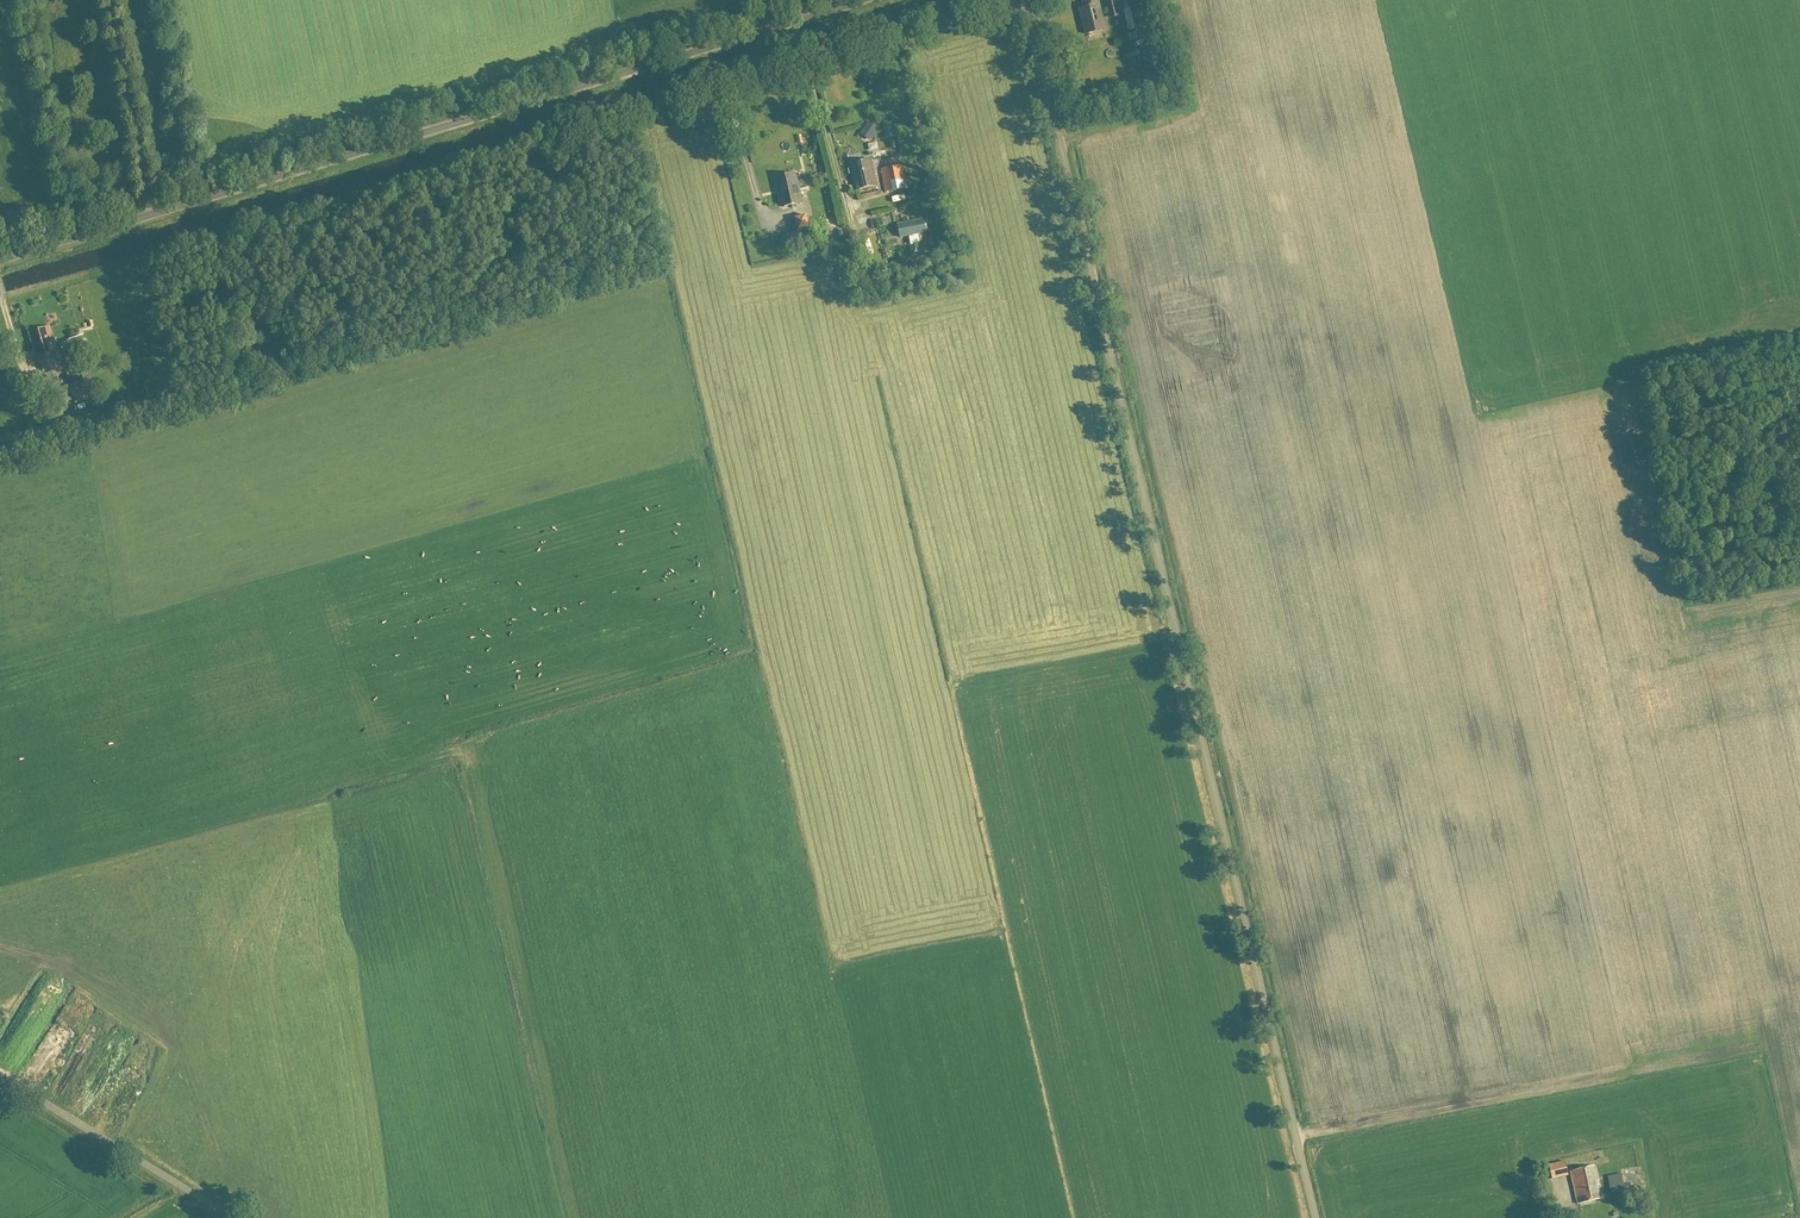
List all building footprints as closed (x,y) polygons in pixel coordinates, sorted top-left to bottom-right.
[(1104,31),(1098,6),(1097,0),(1087,0),(1081,1),(1083,9),(1079,10),(1086,35),(1104,31)] [(1118,8),(1116,0),(1104,0),(1107,11),(1118,8)] [(857,192),(876,187),(870,161),(850,166),(857,192)] [(884,194),(907,190),(902,166),(880,170),(884,194)] [(799,192),(806,190),(804,181),(797,183),(795,175),(775,179),(782,209),(802,204),(799,192)] [(812,242),(816,241),(814,236),(810,237),(809,230),(806,216),(793,219),(797,233),(785,235),(788,248),(808,243),(810,249),(813,248),(812,242)] [(875,217),(868,219),(871,230),(878,228),(875,217)] [(923,220),(897,225),(899,235),(925,230),(923,220)] [(37,365),(58,359),(49,327),(28,334),(37,365)] [(87,355),(81,337),(67,341),(73,359),(87,355)] [(43,999),(34,1012),(44,1019),(53,1006),(43,999)] [(1306,1144),(1315,1142),(1313,1132),(1304,1134),(1306,1144)] [(1548,1166),(1551,1180),(1568,1176),(1565,1162),(1548,1166)] [(1579,1204),(1603,1199),(1595,1166),(1572,1171),(1579,1204)] [(1610,1194),(1624,1191),(1622,1175),(1607,1177),(1610,1194)]
